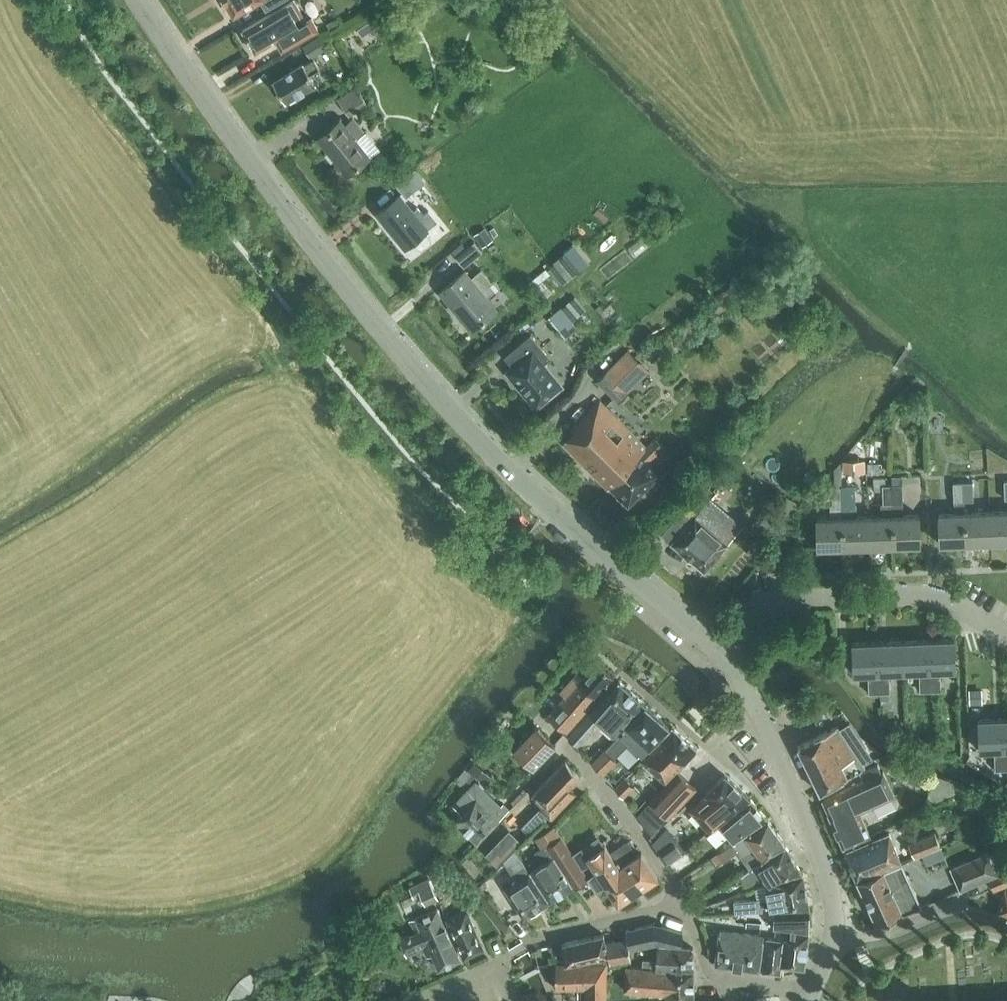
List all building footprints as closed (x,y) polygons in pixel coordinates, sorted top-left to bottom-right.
[(234,14),(257,0),(226,0),(234,14)] [(270,0),(259,0),(265,10),(273,5),(270,0)] [(297,25),(285,4),(242,29),(255,51),(276,39),(282,50),(309,33),(303,22),(297,25)] [(350,50),(365,41),(356,26),(341,35),(350,50)] [(303,44),(311,57),(327,47),(320,34),(303,44)] [(319,67),(313,57),(303,63),(303,62),(273,80),(285,101),(315,83),(309,73),(319,67)] [(349,116),(368,104),(355,85),(337,97),(341,103),(349,116)] [(365,132),(353,117),(345,124),(341,118),(317,137),(347,174),(370,155),(357,138),(365,132)] [(405,196),(425,180),(415,167),(395,183),(405,196)] [(412,210),(400,196),(378,213),(405,247),(413,241),(417,246),(422,248),(430,241),(429,237),(425,231),(428,230),(427,229),(437,220),(429,211),(424,215),(417,206),(412,210)] [(474,234),(482,246),(492,238),(485,227),(474,234)] [(464,265),(482,250),(474,240),(456,255),(464,265)] [(564,250),(580,269),(589,262),(573,243),(564,250)] [(492,281),(481,268),(470,276),(465,270),(440,291),(472,329),(497,309),(481,290),(492,281)] [(583,311),(573,298),(561,307),(561,306),(548,317),(564,337),(577,327),(572,320),(583,311)] [(536,407),(562,385),(543,363),(550,357),(531,334),(504,356),(513,366),(507,371),(536,407)] [(617,401),(628,391),(640,379),(618,357),(606,369),(596,380),(617,401)] [(646,446),(600,399),(570,428),(573,431),(562,442),(608,488),(610,486),(628,505),(667,466),(660,459),(669,450),(655,437),(646,446)] [(842,461),(842,482),(855,481),(854,460),(842,461)] [(964,512),(963,500),(962,481),(953,482),(954,512),(938,513),(939,543),(965,542),(964,512)] [(963,500),(973,499),(973,481),(962,481),(963,500)] [(868,546),(893,545),(892,514),(893,514),(892,502),(891,484),(882,484),(883,503),(880,503),(881,515),(867,515),(868,546)] [(892,514),(893,545),(919,544),(918,513),(903,514),(902,484),(891,484),(892,502),(893,514),(892,514)] [(817,547),(843,546),(842,516),(842,504),(841,486),(831,486),(832,505),(830,505),(830,517),(816,517),(817,547)] [(868,546),(867,515),(854,516),(854,504),(852,504),(851,486),(841,486),(842,504),(842,516),(843,546),(868,546)] [(720,554),(724,550),(723,548),(728,542),(700,518),(704,513),(700,510),(708,500),(698,491),(662,533),(704,570),(718,554),(720,554)] [(1006,540),(1006,510),(990,511),(991,541),(1006,540)] [(965,542),(991,541),(990,511),(964,512),(965,542)] [(927,639),(929,690),(941,690),(940,669),(955,668),(954,638),(927,639)] [(920,691),(929,690),(927,639),(902,640),(904,670),(919,670),(920,691)] [(889,671),(904,670),(902,640),(879,641),(881,692),(890,692),(889,671)] [(868,693),(881,692),(879,641),(851,642),(852,672),(868,672),(868,693)] [(614,676),(596,660),(588,670),(583,666),(559,692),(564,697),(547,716),(565,732),(614,676)] [(616,734),(645,703),(619,680),(568,737),(577,746),(594,727),(592,725),(598,718),(616,734)] [(639,755),(669,726),(645,704),(605,749),(591,761),(602,773),(616,760),(613,757),(627,743),(639,755)] [(995,769),(1005,769),(1003,718),(977,719),(978,749),(994,748),(995,769)] [(865,766),(863,764),(873,757),(849,721),(839,727),(837,725),(797,746),(820,792),(862,768),(861,768),(865,766)] [(904,736),(902,723),(894,724),(895,737),(904,736)] [(533,768),(556,745),(535,725),(513,748),(533,768)] [(665,781),(697,749),(672,726),(640,758),(665,781)] [(548,813),(552,818),(569,799),(562,793),(580,775),(565,759),(533,793),(542,803),(524,822),(532,830),(548,813)] [(468,768),(484,781),(490,774),(474,761),(468,768)] [(881,771),(878,764),(860,772),(864,780),(823,799),(829,812),(828,813),(829,815),(828,817),(830,821),(832,822),(843,847),(870,835),(859,811),(893,796),(882,771),(881,771)] [(464,783),(472,773),(465,768),(457,777),(464,783)] [(652,835),(666,820),(696,788),(677,771),(649,801),(637,814),(652,835)] [(709,831),(749,797),(725,774),(705,791),(707,793),(689,808),(709,831)] [(623,797),(634,787),(624,777),(613,787),(623,797)] [(500,806),(475,781),(457,800),(465,808),(455,819),(477,841),(509,809),(503,804),(500,806)] [(735,841),(768,819),(750,798),(707,834),(713,840),(716,838),(720,843),(729,833),(735,841)] [(749,867),(785,844),(768,819),(710,859),(715,866),(738,851),(749,867)] [(541,847),(561,835),(554,825),(535,837),(541,847)] [(499,863),(521,841),(510,829),(488,851),(499,863)] [(909,842),(914,856),(940,845),(934,831),(909,842)] [(857,880),(900,861),(889,832),(845,851),(857,880)] [(619,866),(607,848),(621,839),(616,833),(599,844),(601,846),(586,856),(597,872),(588,878),(597,890),(605,884),(618,903),(658,877),(641,852),(619,866)] [(546,845),(573,887),(588,877),(560,836),(546,845)] [(610,851),(619,865),(637,854),(628,839),(610,851)] [(666,862),(682,851),(675,841),(672,840),(658,850),(666,862)] [(769,883),(801,872),(785,844),(739,874),(746,884),(763,874),(769,883)] [(550,900),(573,887),(546,845),(534,853),(541,863),(530,870),(550,900)] [(523,916),(548,901),(529,872),(522,859),(515,850),(503,861),(509,869),(516,880),(513,882),(519,892),(512,896),(523,916)] [(960,888),(986,877),(996,873),(986,851),(951,866),(960,888)] [(676,876),(689,867),(680,854),(666,863),(676,876)] [(876,924),(922,906),(902,862),(857,881),(876,924)] [(986,877),(987,877),(992,891),(1006,885),(1006,870),(1006,868),(996,873),(986,877)] [(770,910),(809,908),(803,874),(765,884),(768,899),(759,900),(734,902),(735,912),(770,910)] [(425,904),(438,898),(432,886),(419,892),(425,904)] [(1005,889),(996,915),(1006,918),(1006,890),(1005,889)] [(460,958),(445,925),(437,907),(416,916),(422,930),(411,935),(410,934),(400,938),(407,955),(422,948),(426,956),(432,953),(438,968),(460,958)] [(464,957),(483,948),(466,909),(446,918),(464,957)] [(808,932),(809,909),(774,911),(774,919),(767,919),(761,919),(761,926),(808,932)] [(610,963),(609,962),(606,963),(606,973),(625,973),(624,990),(628,990),(630,994),(640,995),(642,992),(665,994),(665,1000),(693,998),(694,971),(693,970),(693,947),(682,946),(682,932),(661,925),(653,923),(625,929),(626,938),(627,938),(628,948),(628,950),(629,950),(630,960),(610,963)] [(736,966),(741,932),(719,929),(715,963),(736,966)] [(804,967),(808,933),(776,929),(775,938),(766,938),(762,969),(779,971),(780,964),(804,967)] [(741,932),(736,966),(758,969),(763,935),(741,932)] [(572,962),(607,954),(603,933),(561,942),(565,962),(572,962)] [(606,942),(609,962),(610,963),(630,960),(629,950),(628,950),(628,948),(627,938),(626,938),(606,942)] [(606,988),(606,963),(555,963),(555,988),(585,988),(585,1000),(606,1000),(606,988)]
